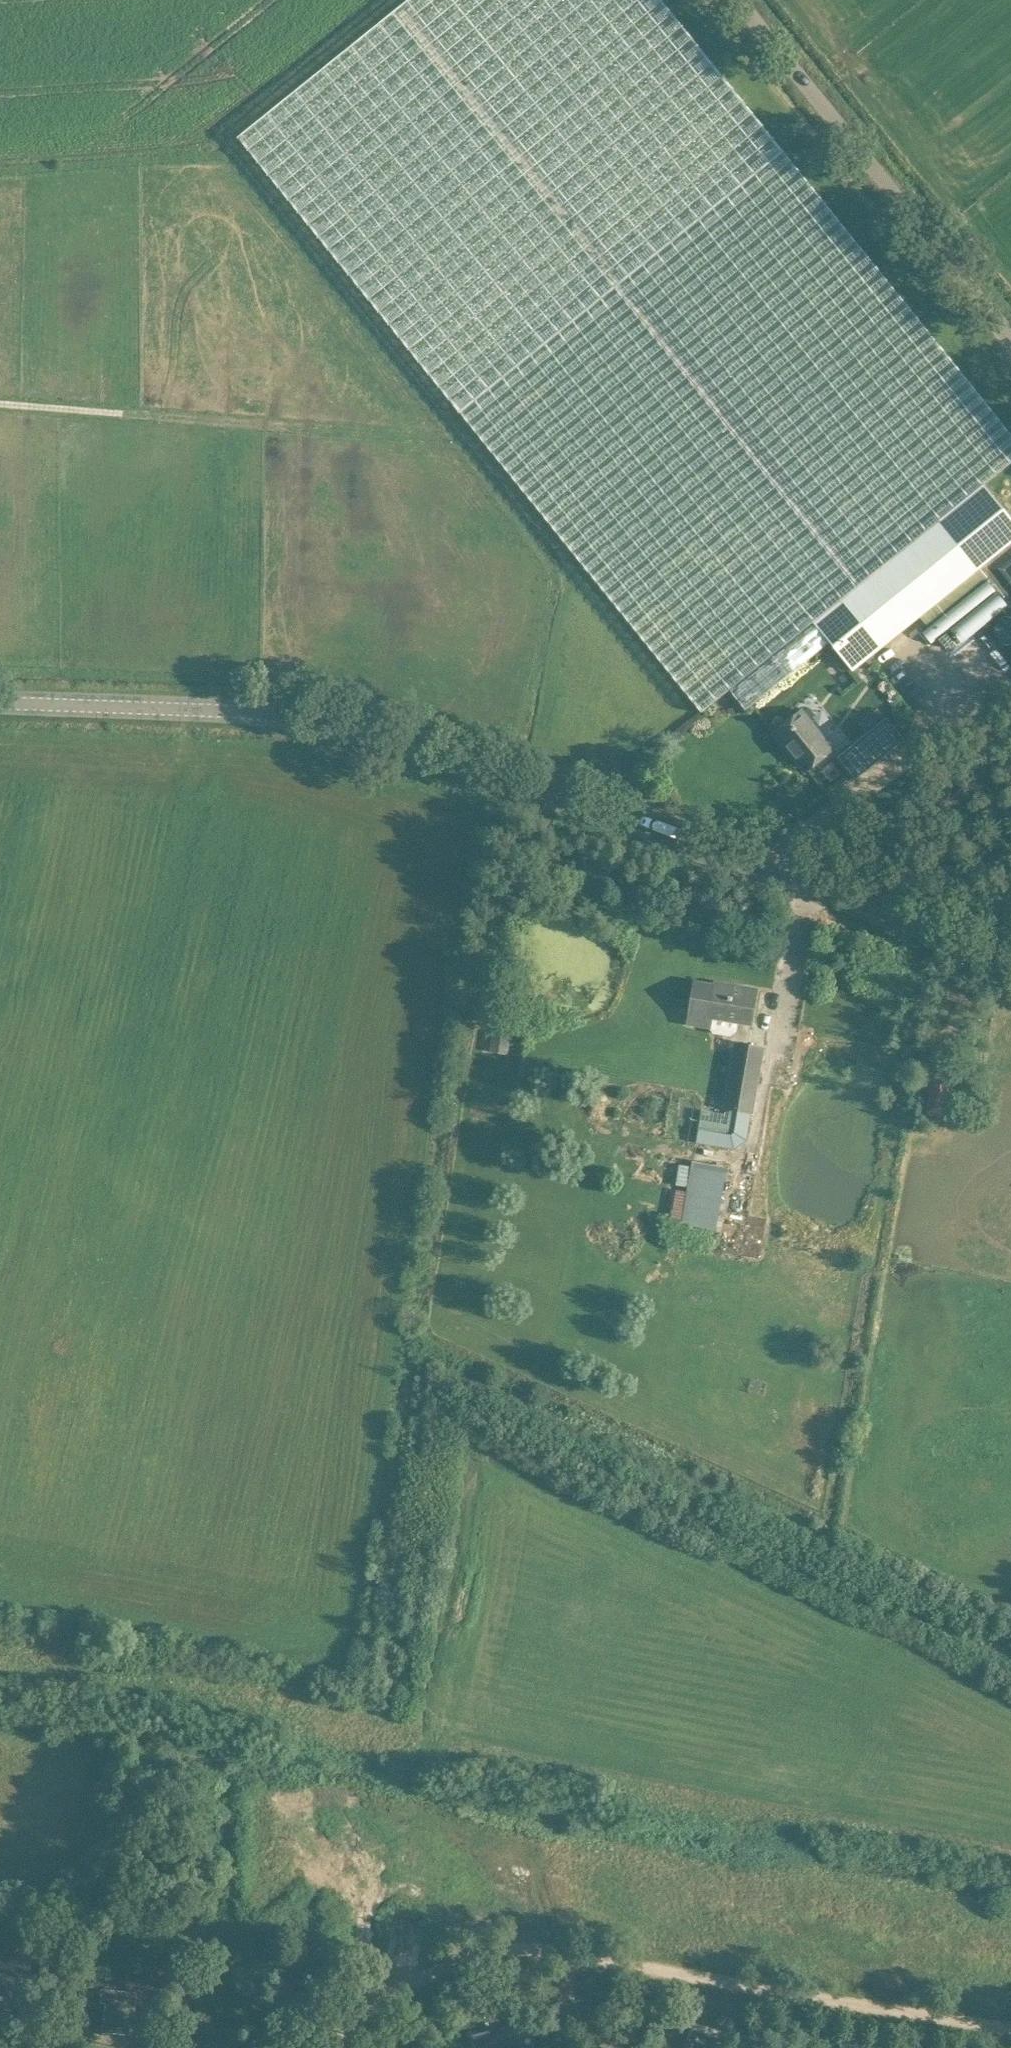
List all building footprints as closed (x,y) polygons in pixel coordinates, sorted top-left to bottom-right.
[(238,138),(702,712),(729,690),(746,710),(830,643),(853,671),(980,569),(1010,543),(1010,518),(984,485),(1010,464),(1010,435),(661,0),(409,0),(238,138)] [(1002,643),(1001,619),(983,619),(983,644),(1002,643)] [(774,733),(790,754),(794,751),(809,769),(833,750),(802,711),(774,733)] [(886,719),(839,757),(856,778),(903,740),(886,719)] [(737,1032),(739,1023),(751,1025),(757,990),(693,980),(686,1024),(711,1029),(712,1033),(730,1037),(737,1032)] [(699,1129),(697,1143),(735,1149),(747,1140),(752,1114),(762,1047),(736,1043),(725,1109),(724,1114),(702,1110),(699,1129)] [(933,1077),(926,1112),(945,1116),(951,1080),(933,1077)] [(677,1190),(671,1224),(681,1225),(716,1231),(727,1166),(692,1160),(691,1167),(680,1165),(677,1184),(688,1186),(687,1191),(677,1190)] [(104,2019),(105,2019),(103,2031),(126,2034),(130,2006),(135,2006),(137,1992),(103,1988),(101,2002),(107,2003),(105,2016),(104,2019)] [(472,2034),(476,2047),(519,2047),(523,2047),(517,2023),(485,2031),(472,2034)] [(688,2047),(724,2047),(726,2044),(715,2041),(716,2037),(693,2030),(688,2047)] [(863,2037),(845,2038),(846,2047),(863,2046),(863,2037)]
